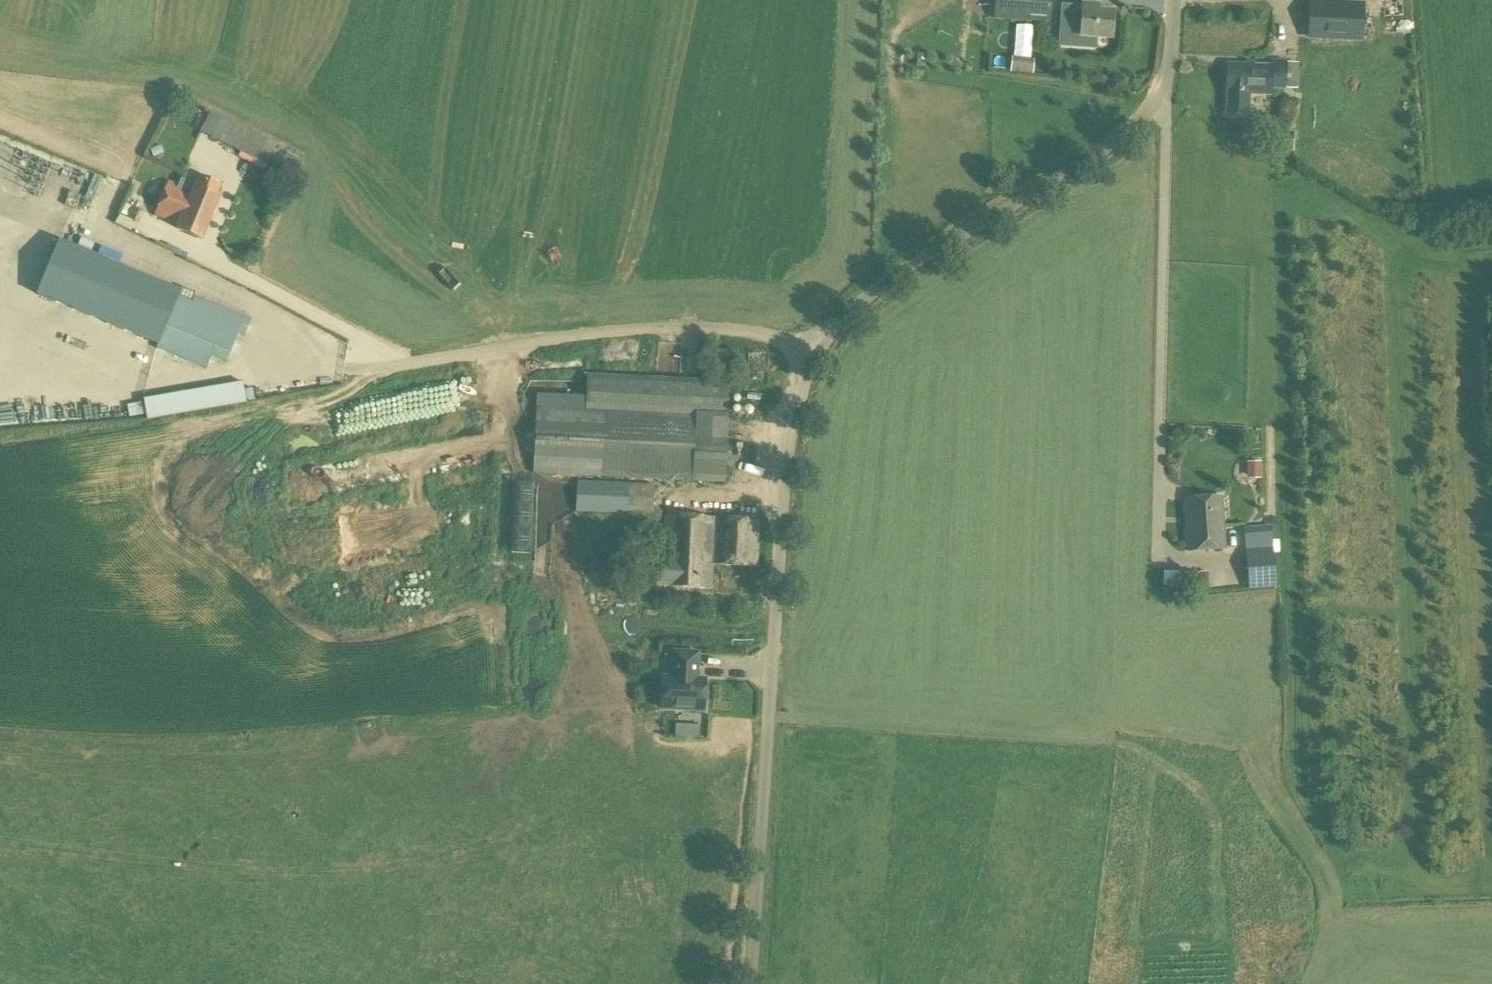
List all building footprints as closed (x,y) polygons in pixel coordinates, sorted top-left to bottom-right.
[(1051,0),(995,0),(994,20),(1049,24),(1051,0)] [(1310,0),(1309,0),(1308,40),(1363,43),(1365,3),(1310,0)] [(1097,11),(1097,6),(1083,5),(1083,10),(1064,9),(1064,25),(1082,26),(1081,36),(1113,38),(1114,12),(1097,11)] [(1032,75),(1033,65),(1020,63),(1020,58),(1012,57),(1010,72),(1032,75)] [(1285,91),(1286,61),(1269,60),(1269,65),(1228,65),(1228,94),(1228,114),(1248,114),(1248,94),(1270,94),(1270,90),(1285,91)] [(266,166),(277,145),(210,112),(200,133),(266,166)] [(194,191),(178,224),(176,228),(201,239),(219,198),(215,196),(220,184),(200,176),(194,191)] [(178,224),(194,191),(171,181),(156,215),(178,224)] [(140,210),(133,207),(127,218),(134,222),(140,210)] [(246,334),(253,317),(61,239),(39,292),(161,341),(159,346),(208,367),(213,354),(228,360),(240,332),(246,334)] [(725,484),(730,386),(587,379),(585,408),(536,406),(533,474),(725,484)] [(147,420),(246,403),(242,383),(144,400),(147,420)] [(1256,463),(1241,458),(1238,469),(1253,473),(1256,463)] [(653,516),(654,485),(617,483),(615,514),(653,516)] [(1188,550),(1226,547),(1222,495),(1184,498),(1188,550)] [(758,566),(760,520),(665,515),(663,565),(659,565),(658,585),(712,588),(714,564),(758,566)] [(1249,589),(1276,587),(1271,527),(1244,530),(1249,589)] [(699,652),(674,650),(673,676),(664,676),(662,708),(705,710),(706,678),(698,678),(699,652)] [(699,725),(687,725),(687,737),(698,737),(699,725)]
